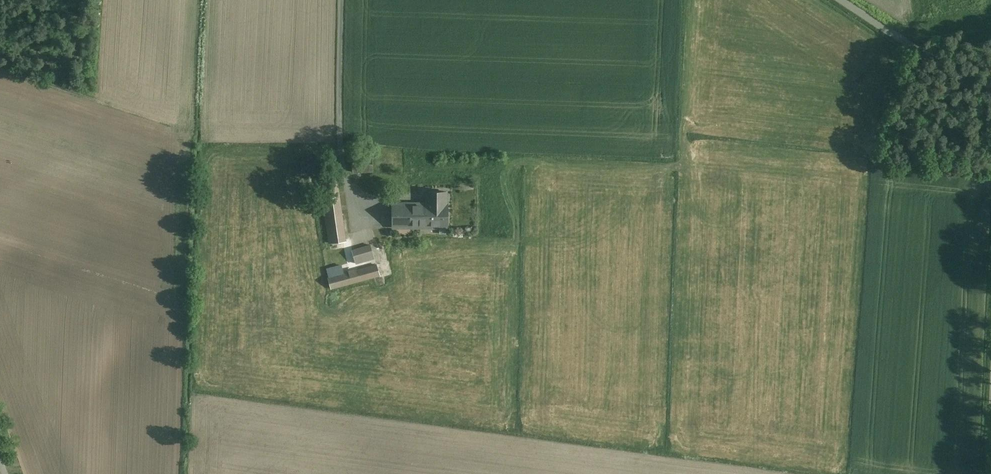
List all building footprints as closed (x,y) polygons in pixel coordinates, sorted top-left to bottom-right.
[(362,162),(352,162),(352,172),(363,172),(362,162)] [(337,180),(321,182),(329,243),(345,241),(337,180)] [(425,204),(425,227),(448,227),(448,203),(446,203),(446,201),(446,192),(427,192),(427,204),(425,204)] [(425,204),(393,204),(393,227),(425,227),(425,204)] [(371,245),(352,251),(355,263),(375,258),(371,245)] [(377,265),(328,278),(331,288),(380,275),(377,265)]
